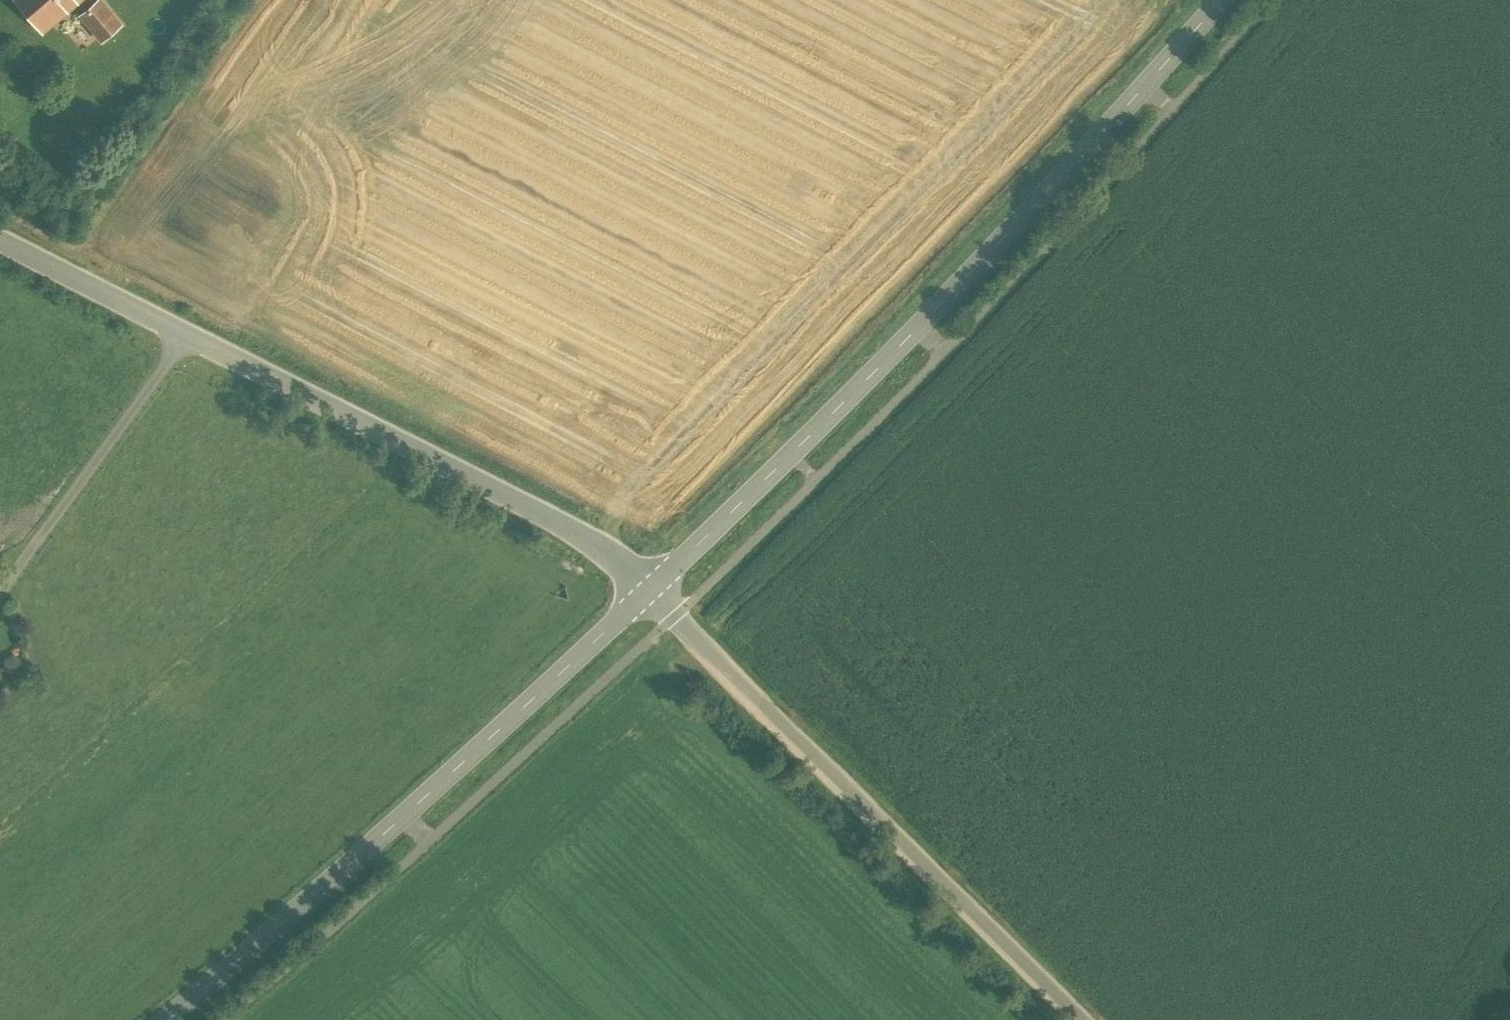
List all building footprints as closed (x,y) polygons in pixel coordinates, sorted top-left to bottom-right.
[(39,28),(65,4),(101,43),(127,19),(110,0),(13,0),(39,28)]
